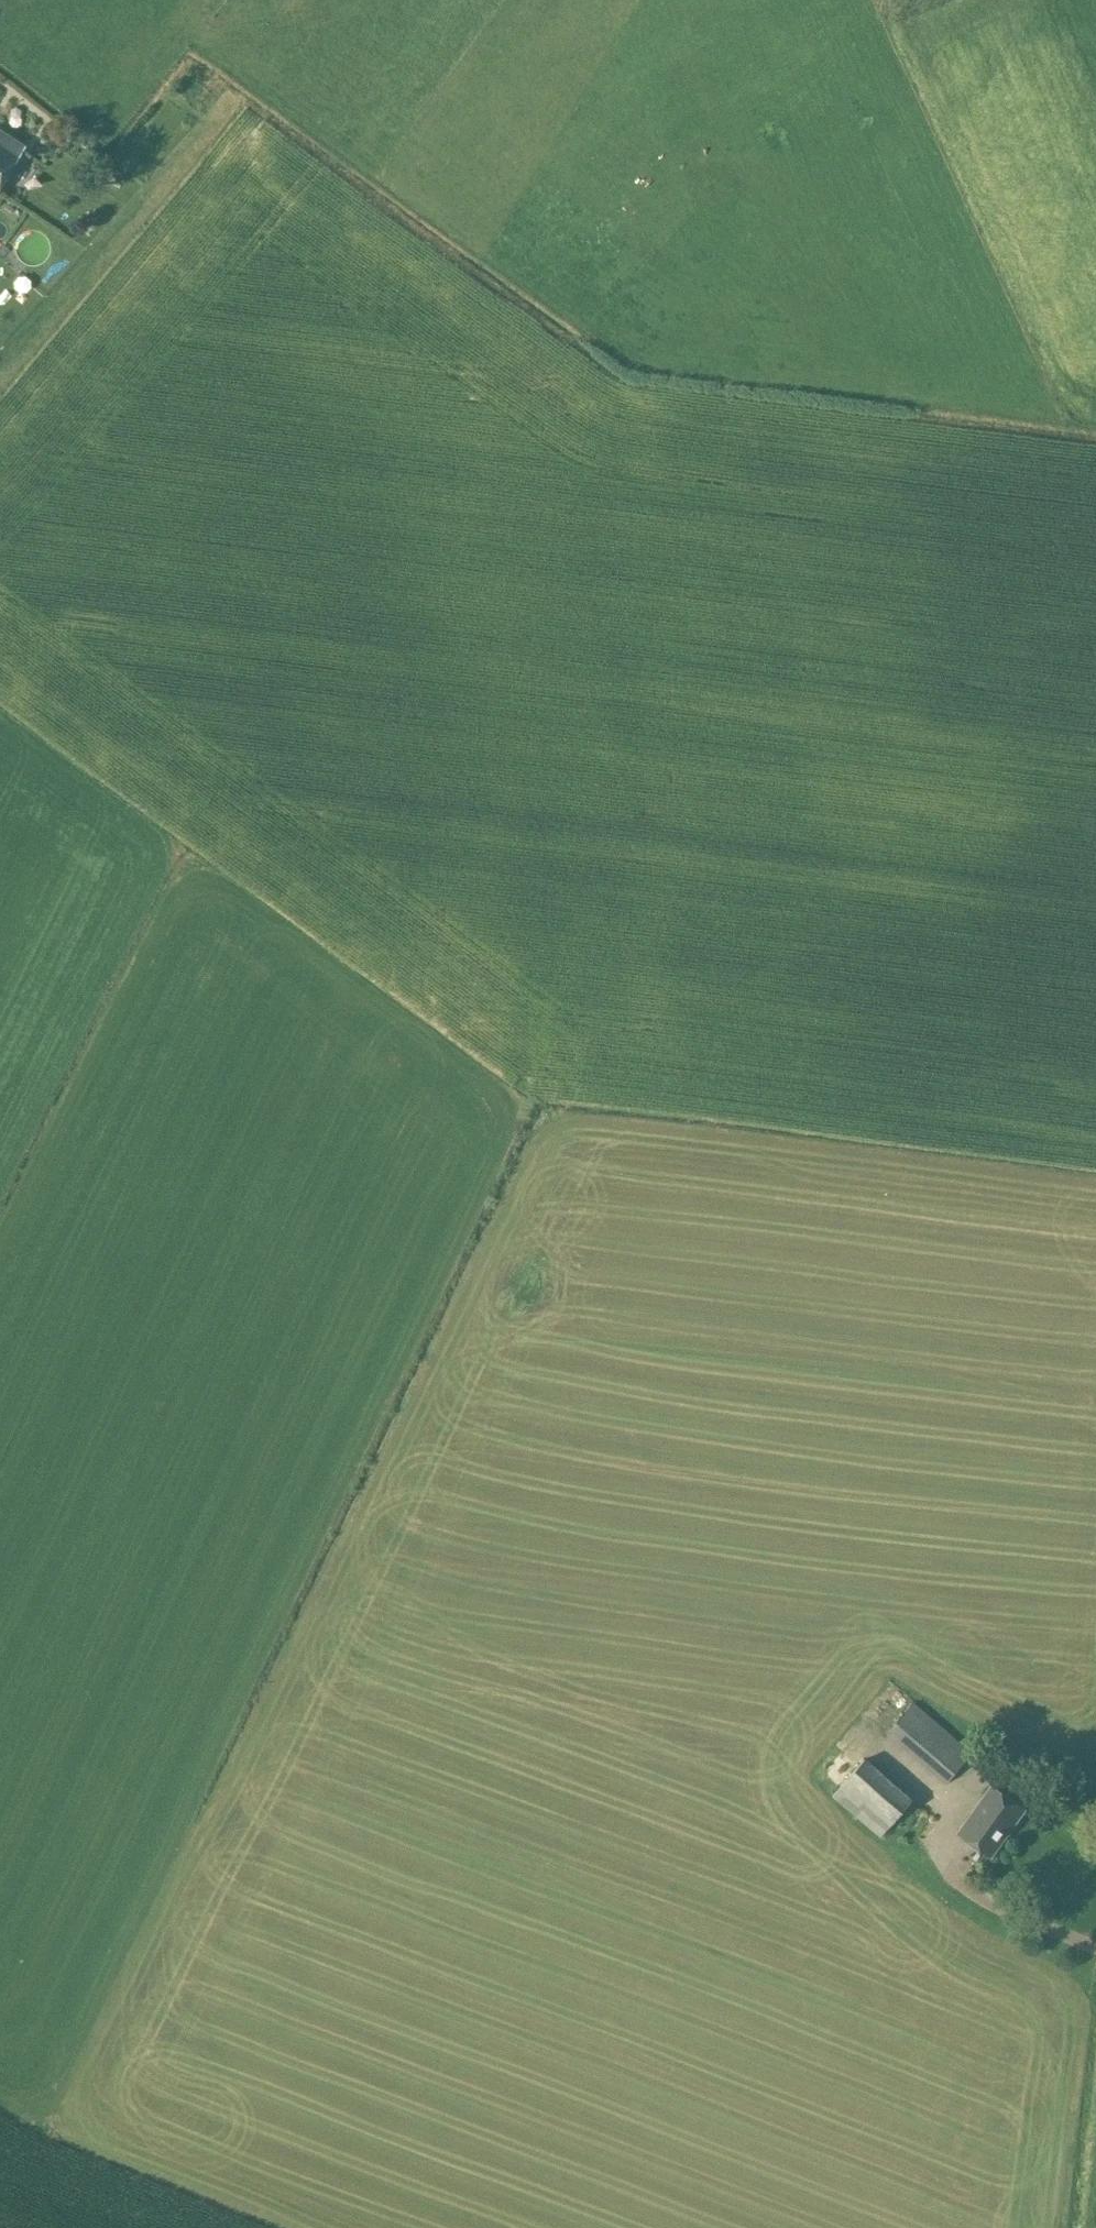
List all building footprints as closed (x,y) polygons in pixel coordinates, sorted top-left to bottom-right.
[(25,146),(0,130),(0,186),(25,146)] [(886,1734),(946,1785),(973,1754),(914,1703),(886,1734)] [(879,1871),(909,1839),(931,1815),(866,1758),(833,1797),(879,1836),(862,1854),(879,1871)] [(959,1834),(991,1857),(1025,1810),(993,1787),(959,1834)]
